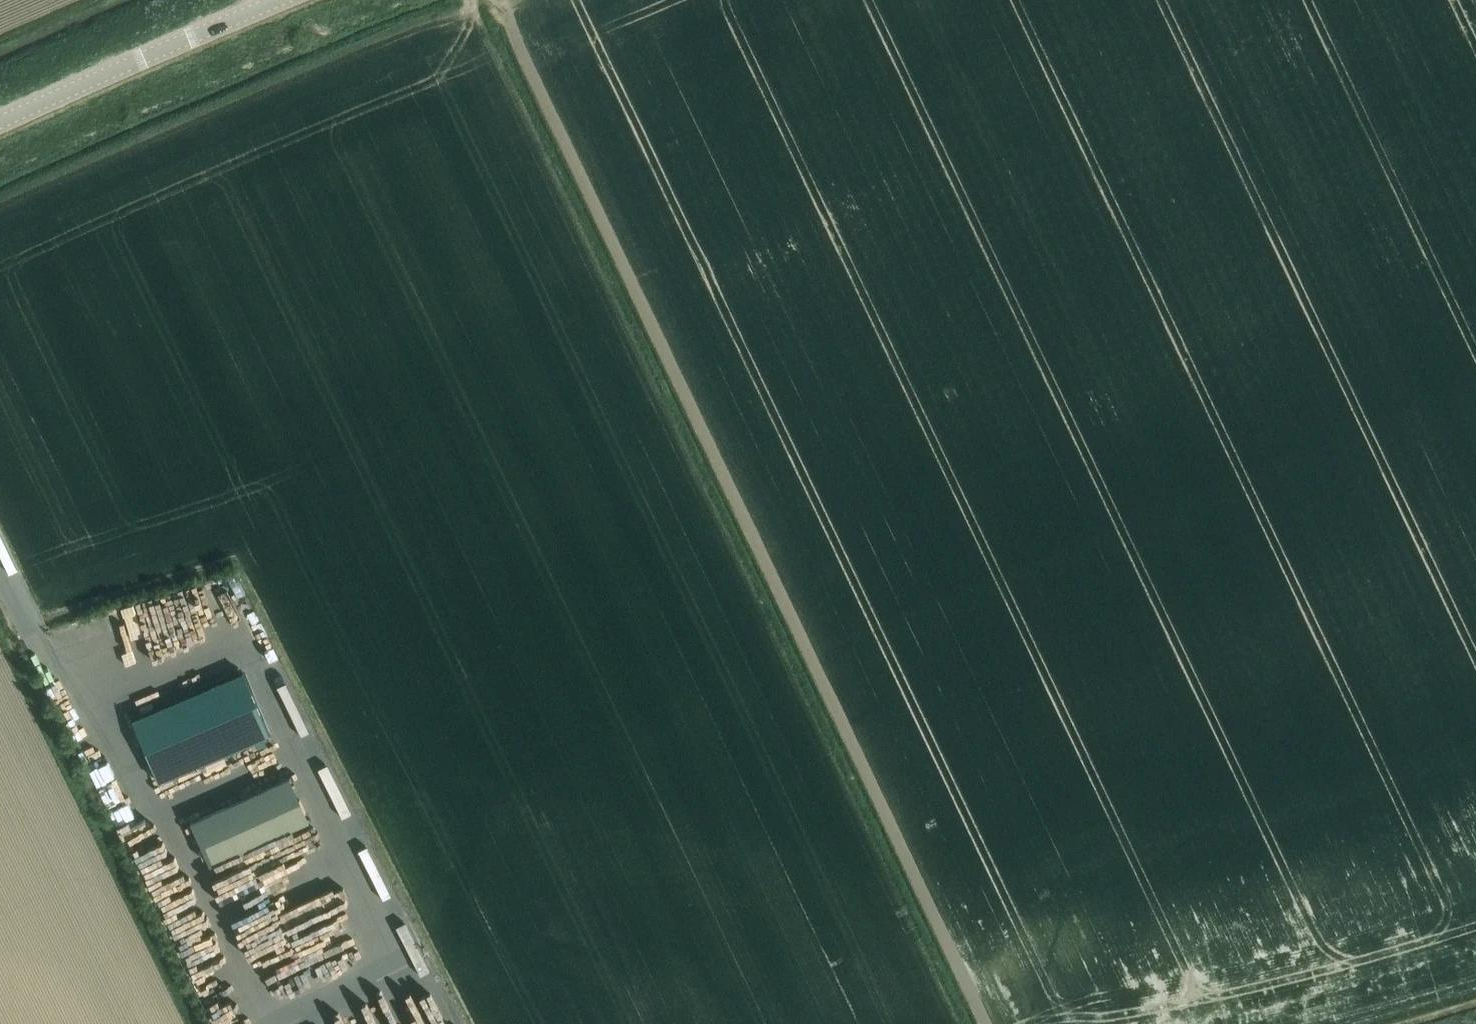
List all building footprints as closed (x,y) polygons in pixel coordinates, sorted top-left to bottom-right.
[(160,782),(270,734),(243,673),(133,720),(160,782)] [(215,794),(224,813),(257,798),(248,778),(215,794)] [(255,849),(259,864),(289,856),(285,841),(255,849)] [(249,879),(254,892),(306,871),(300,859),(249,879)]
